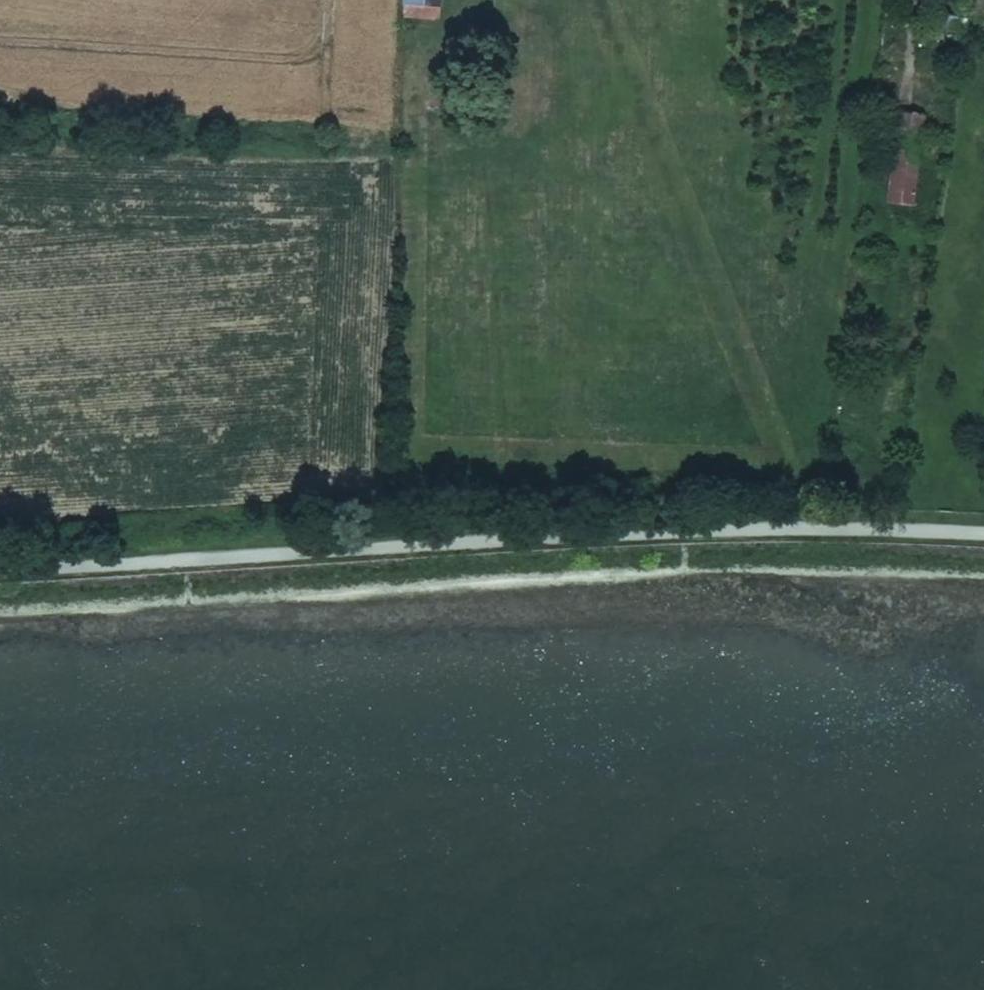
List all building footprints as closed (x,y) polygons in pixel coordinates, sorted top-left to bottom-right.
[(433,0),(399,0),(397,21),(430,25),(433,0)] [(929,16),(928,30),(947,32),(949,17),(929,16)] [(961,74),(968,35),(918,30),(908,83),(948,89),(951,73),(961,74)] [(922,119),(884,113),(867,219),(907,223),(922,119)]
